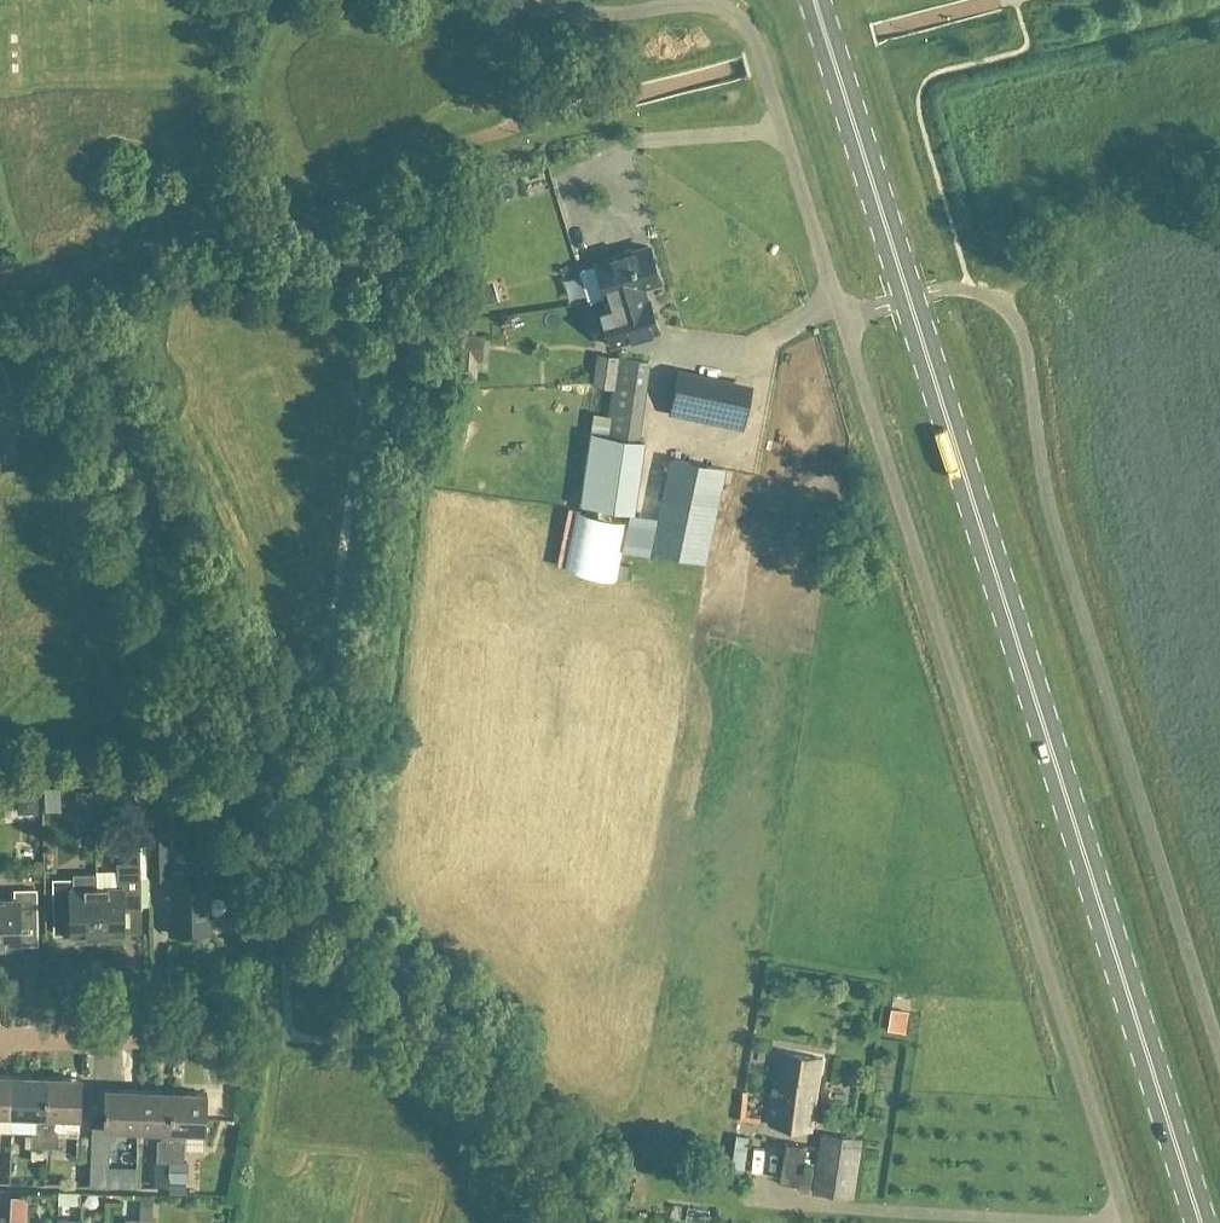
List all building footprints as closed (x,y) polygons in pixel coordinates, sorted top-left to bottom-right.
[(648,248),(599,263),(609,296),(589,302),(595,321),(601,319),(609,347),(623,343),(657,332),(648,301),(644,302),(639,289),(658,283),(648,248)] [(580,269),(591,299),(604,295),(593,265),(580,269)] [(480,359),(481,340),(462,338),(459,376),(474,377),(475,359),(480,359)] [(618,360),(615,384),(645,388),(648,364),(618,360)] [(12,391),(0,362),(0,396),(12,391)] [(678,375),(669,416),(741,431),(750,390),(678,375)] [(609,438),(611,416),(595,414),(592,436),(583,508),(636,515),(645,442),(638,441),(609,438)] [(703,564),(723,470),(670,459),(649,553),(703,564)] [(626,524),(577,513),(566,566),(614,576),(626,524)] [(168,840),(167,840),(166,814),(148,815),(150,879),(169,879),(168,840)] [(117,888),(96,889),(98,945),(98,943),(115,943),(115,936),(125,936),(124,909),(141,909),(140,864),(116,864),(117,888)] [(96,889),(96,875),(73,875),(73,880),(52,880),(52,911),(70,910),(70,938),(80,937),(80,944),(97,943),(97,945),(98,945),(96,889)] [(173,878),(174,887),(174,914),(170,914),(171,935),(208,934),(207,877),(173,878)] [(0,901),(0,949),(21,948),(20,921),(37,921),(37,890),(13,891),(13,900),(0,901)] [(906,1013),(891,1011),(889,1031),(903,1033),(906,1013)] [(810,1133),(822,1060),(779,1053),(767,1126),(810,1133)] [(11,1133),(14,1077),(0,1077),(0,1133),(11,1133)] [(14,1077),(11,1133),(32,1134),(31,1148),(44,1149),(47,1079),(14,1077)] [(81,1080),(47,1079),(44,1149),(58,1149),(58,1128),(55,1128),(55,1117),(80,1118),(81,1080)] [(92,1126),(90,1188),(105,1188),(106,1169),(107,1169),(108,1142),(114,1137),(114,1130),(137,1130),(139,1092),(138,1092),(138,1087),(120,1086),(119,1091),(105,1091),(104,1127),(92,1126)] [(156,1163),(170,1163),(173,1093),(139,1092),(137,1130),(161,1131),(161,1141),(157,1141),(156,1163)] [(207,1094),(173,1093),(170,1163),(183,1164),(184,1142),(180,1142),(180,1132),(205,1133),(207,1094)] [(851,1200),(861,1141),(821,1134),(812,1194),(851,1200)] [(730,1171),(742,1173),(747,1139),(735,1137),(731,1159),(732,1159),(730,1171)] [(804,1149),(782,1146),(776,1183),(796,1186),(795,1193),(807,1195),(811,1172),(800,1170),(804,1149)]
